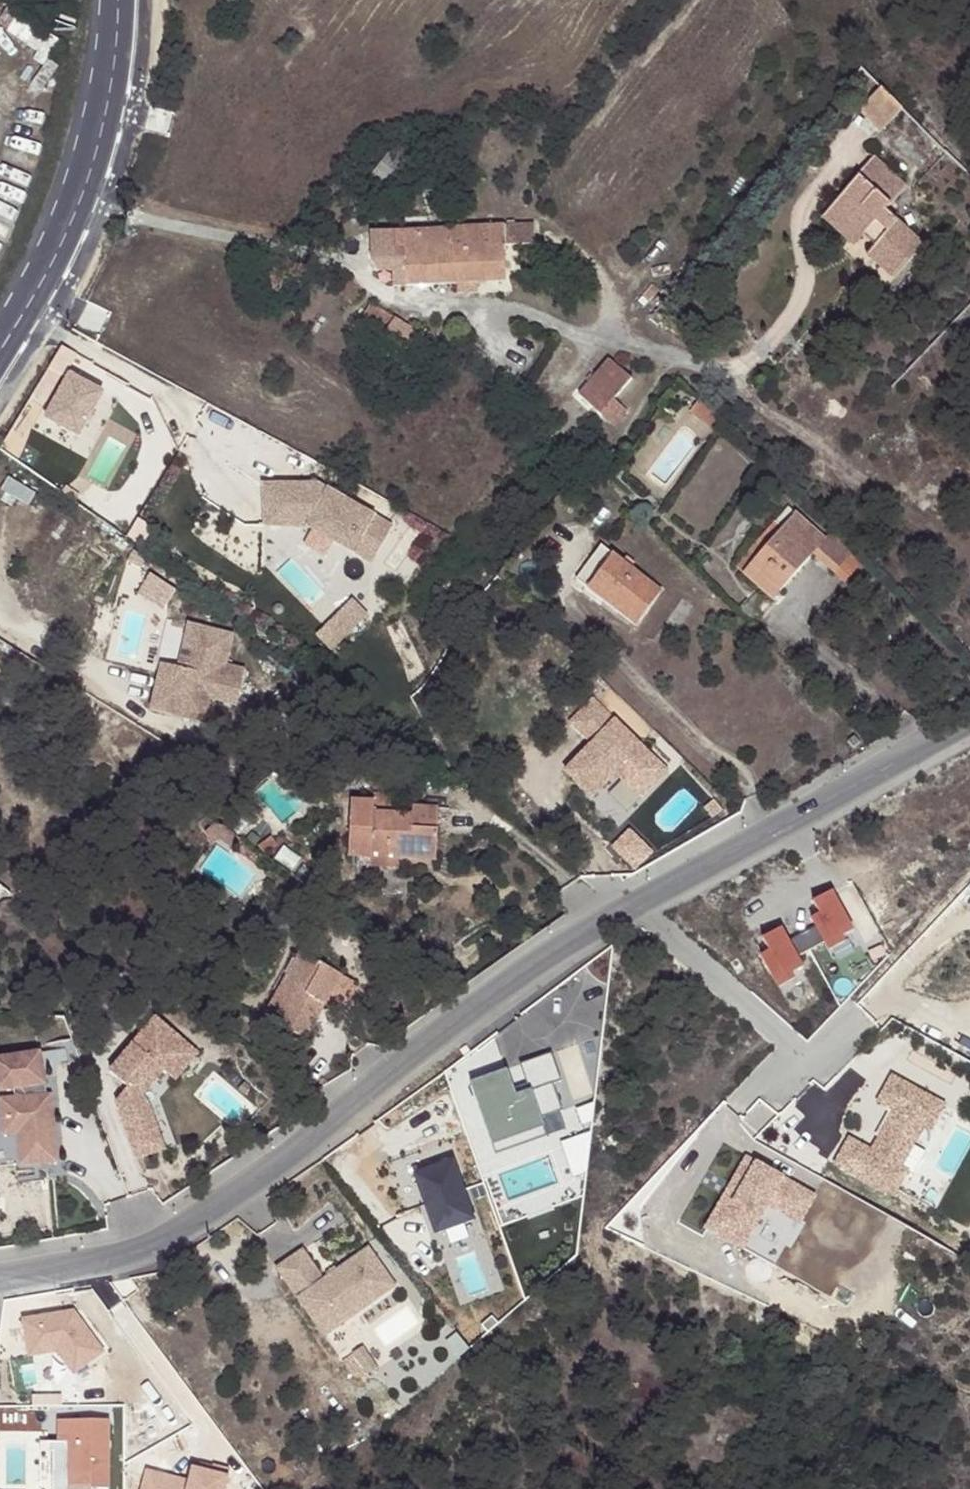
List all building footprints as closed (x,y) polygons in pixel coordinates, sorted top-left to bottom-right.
[(901,108),(881,89),(859,111),(879,131),(901,108)] [(414,167),(392,149),(370,176),(392,193),(414,167)] [(833,205),(862,235),(865,232),(876,241),(866,253),(893,279),(922,245),(885,211),(906,187),(875,158),(833,205)] [(853,243),(862,235),(833,205),(824,215),(853,243)] [(728,215),(723,209),(715,216),(722,222),(728,215)] [(530,243),(529,223),(500,225),(447,229),(447,220),(442,220),(442,230),(371,234),(373,270),(392,269),(393,286),(503,280),(501,245),(530,243)] [(359,319),(384,333),(394,314),(370,299),(359,319)] [(384,333),(408,347),(418,329),(394,314),(384,333)] [(631,378),(609,358),(578,393),(600,413),(631,378)] [(103,393),(70,375),(46,419),(78,436),(103,393)] [(691,408),(703,418),(710,409),(698,400),(691,408)] [(717,428),(724,419),(710,409),(703,418),(717,428)] [(317,484),(263,485),(264,527),(309,528),(353,554),(358,545),(377,555),(392,526),(317,484)] [(771,538),(759,552),(741,573),(773,601),(812,556),(834,576),(854,553),(830,533),(826,537),(795,510),(771,538)] [(755,549),(759,552),(771,538),(767,535),(755,549)] [(358,545),(353,554),(372,564),(377,555),(358,545)] [(664,591),(602,545),(577,579),(637,625),(664,591)] [(363,611),(352,601),(317,636),(329,647),(363,611)] [(230,633),(187,622),(177,666),(170,664),(170,665),(162,700),(205,711),(208,697),(235,703),(244,668),(224,664),(230,633)] [(170,665),(170,664),(159,662),(149,708),(202,721),(205,711),(162,700),(170,665)] [(670,774),(597,701),(574,724),(595,745),(568,772),(596,799),(618,775),(644,800),(670,774)] [(852,736),(846,742),(854,748),(859,741),(852,736)] [(373,810),(373,801),(373,799),(348,798),(346,853),(374,855),(374,849),(439,851),(442,804),(411,803),(411,812),(373,810)] [(411,803),(373,801),(373,810),(411,812),(411,803)] [(766,951),(759,956),(773,983),(800,969),(794,959),(823,944),(824,947),(851,934),(831,893),(812,903),(818,916),(810,920),(815,928),(786,943),(779,929),(760,939),(766,951)] [(266,1017),(272,1022),(307,1039),(325,1004),(344,1014),(358,986),(352,984),(353,979),(305,954),(286,991),(281,988),(266,1017)] [(196,1054),(155,1019),(110,1073),(128,1088),(116,1103),(136,1160),(164,1150),(147,1103),(140,1098),(163,1071),(151,1060),(160,1049),(184,1069),(196,1054)] [(184,1069),(160,1049),(151,1060),(163,1071),(175,1081),(184,1069)] [(0,1060),(0,1091),(16,1089),(17,1100),(2,1101),(6,1135),(27,1134),(29,1165),(56,1163),(49,1096),(47,1097),(30,1100),(27,1086),(44,1084),(40,1055),(0,1060)] [(491,1072),(469,1080),(478,1106),(484,1104),(497,1140),(526,1129),(523,1121),(560,1108),(551,1081),(529,1088),(514,1093),(511,1086),(507,1073),(493,1078),(491,1072)] [(942,1105),(891,1077),(878,1102),(894,1111),(871,1152),(857,1177),(892,1196),(906,1172),(899,1168),(922,1126),(929,1130),(942,1105)] [(511,1086),(514,1093),(529,1088),(526,1081),(511,1086)] [(44,1084),(27,1086),(30,1100),(47,1097),(44,1084)] [(29,1165),(27,1134),(6,1135),(2,1101),(17,1100),(16,1089),(0,1091),(0,1168),(29,1165)] [(591,1128),(569,1136),(572,1145),(590,1139),(591,1128)] [(835,1164),(857,1177),(871,1152),(849,1140),(835,1164)] [(588,1155),(566,1162),(570,1175),(586,1169),(588,1155)] [(453,1157),(413,1171),(434,1230),(473,1216),(453,1157)] [(746,1161),(707,1231),(742,1250),(766,1206),(784,1215),(798,1190),(746,1161)] [(813,1198),(798,1190),(784,1215),(799,1224),(813,1198)] [(301,1247),(276,1264),(311,1313),(324,1303),(338,1320),(393,1281),(367,1246),(322,1277),(301,1247)] [(324,1303),(311,1313),(324,1330),(338,1320),(324,1303)] [(80,1318),(27,1324),(31,1361),(59,1358),(78,1381),(110,1355),(80,1318)] [(362,1344),(353,1349),(368,1369),(376,1363),(362,1344)] [(353,1349),(342,1356),(352,1371),(370,1372),(368,1369),(353,1349)] [(68,1477),(90,1477),(91,1488),(108,1488),(108,1421),(57,1419),(57,1444),(67,1443),(68,1477)] [(192,1470),(187,1488),(148,1476),(144,1488),(227,1488),(230,1482),(192,1470)] [(68,1477),(68,1488),(74,1488),(91,1488),(90,1477),(68,1477)]
